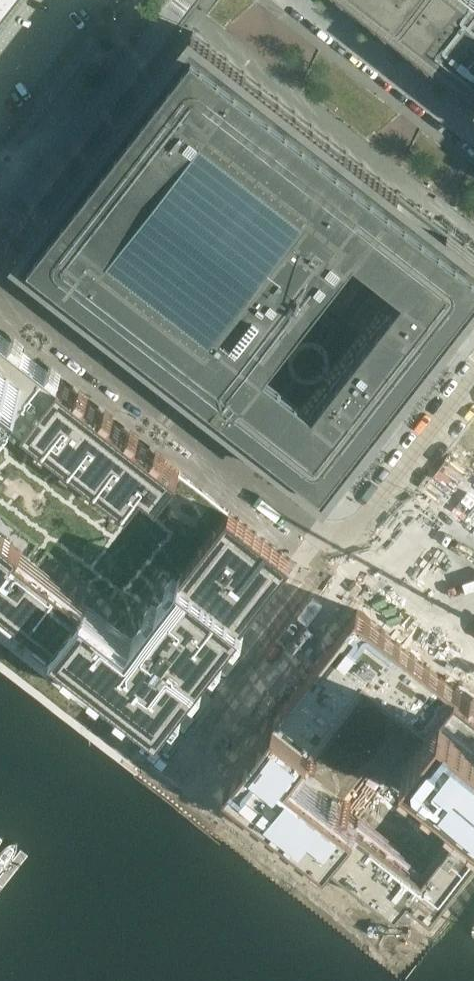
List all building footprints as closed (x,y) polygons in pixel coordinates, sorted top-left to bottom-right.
[(9,0),(0,0),(0,11),(9,0)] [(473,88),(473,0),(361,0),(419,46),(473,88)] [(193,31),(19,255),(124,337),(124,336),(172,374),(326,495),(370,438),(473,305),(473,250),(427,214),(193,31)] [(160,726),(291,558),(0,331),(0,601),(160,726)] [(226,778),(397,911),(410,895),(433,913),(473,860),(473,701),(358,610),(226,778)]
